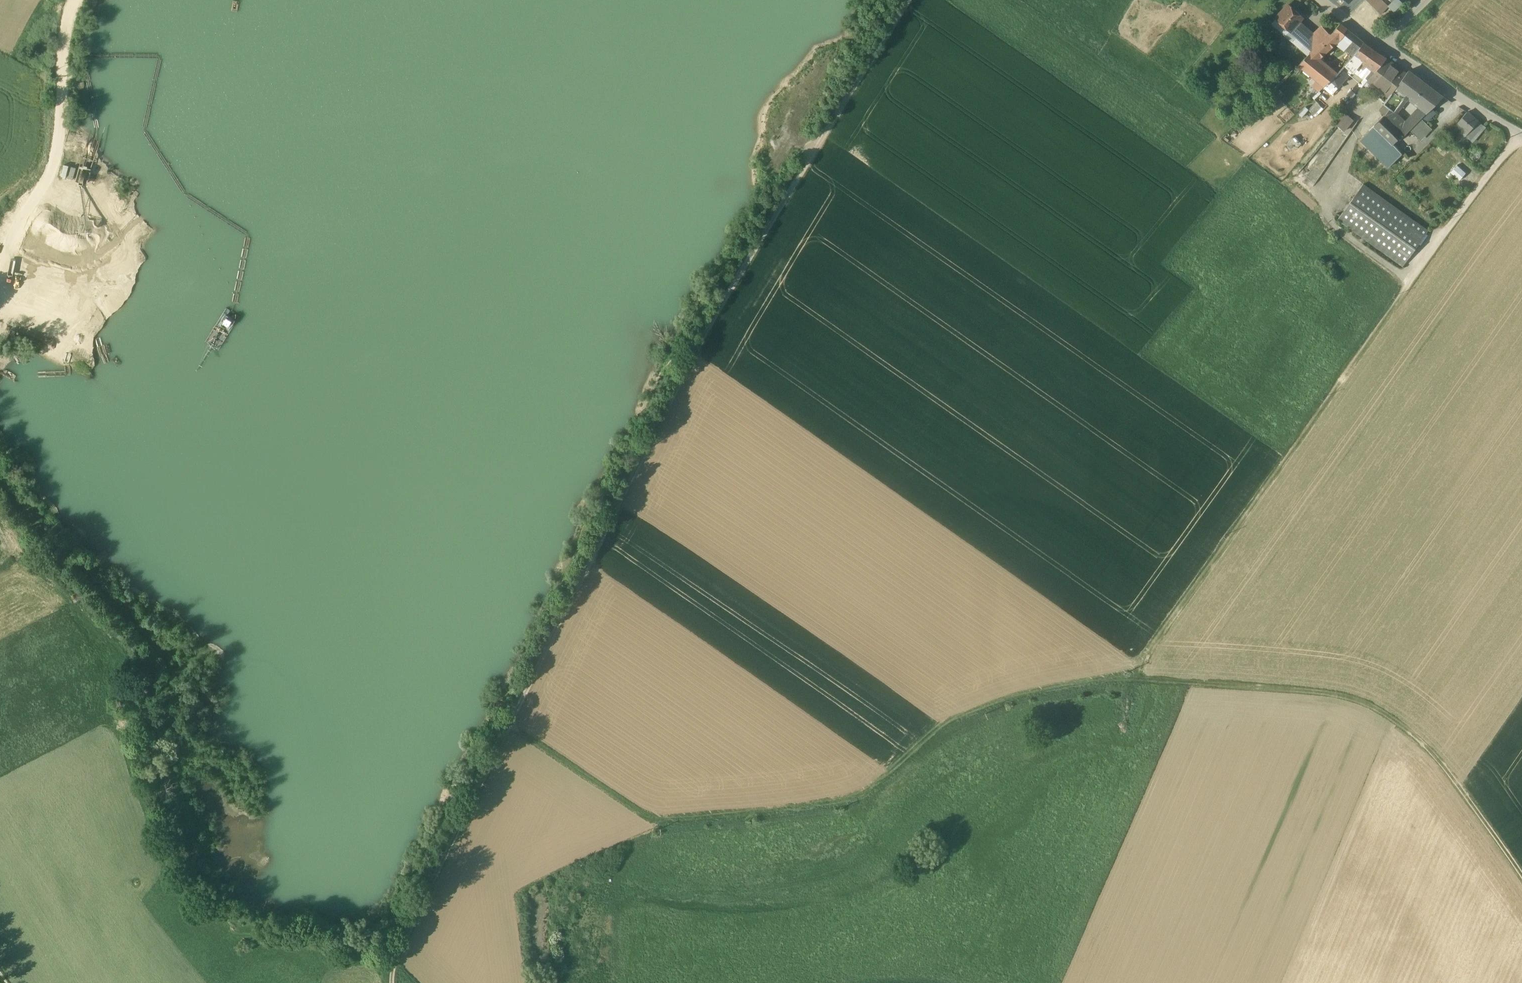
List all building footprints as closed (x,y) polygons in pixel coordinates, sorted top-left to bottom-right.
[(1383,0),(1367,0),(1381,14),(1389,6),(1383,0)] [(1303,16),(1289,4),(1276,18),(1290,30),(1303,16)] [(1400,6),(1395,12),(1399,16),(1404,11),(1400,6)] [(1341,23),(1331,35),(1337,40),(1343,45),(1344,43),(1349,47),(1358,37),(1341,23)] [(1315,36),(1304,27),(1296,35),(1307,45),(1308,44),(1313,38),(1315,36)] [(1330,33),(1311,52),(1318,58),(1337,40),(1331,35),(1330,33)] [(1358,37),(1349,47),(1355,54),(1364,42),(1358,37)] [(1313,38),(1308,44),(1312,48),(1318,42),(1313,38)] [(1364,42),(1355,54),(1363,59),(1368,63),(1377,51),(1364,42)] [(1377,51),(1368,63),(1373,67),(1374,67),(1383,55),(1377,51)] [(1318,58),(1311,52),(1300,64),(1325,85),(1337,74),(1318,58)] [(1355,54),(1342,68),(1350,75),(1363,59),(1355,54)] [(1373,67),(1366,76),(1369,79),(1370,77),(1377,70),(1387,58),(1383,55),(1374,67),(1373,67)] [(1377,70),(1370,77),(1376,82),(1388,67),(1388,66),(1391,62),(1387,58),(1377,70)] [(1388,66),(1388,67),(1376,82),(1383,87),(1381,90),(1390,96),(1393,92),(1407,74),(1391,62),(1388,66)] [(1333,92),(1350,75),(1342,68),(1337,74),(1325,85),(1333,92)] [(1422,81),(1409,71),(1407,74),(1393,92),(1403,99),(1409,92),(1412,94),(1422,81)] [(1422,81),(1412,94),(1425,105),(1436,91),(1422,81)] [(1436,91),(1425,105),(1430,109),(1431,109),(1432,108),(1443,97),(1436,91)] [(1390,96),(1384,104),(1394,111),(1403,99),(1393,92),(1390,96)] [(1267,105),(1272,111),(1282,102),(1276,96),(1267,105)] [(1276,115),(1288,106),(1284,102),(1273,111),(1276,115)] [(1384,104),(1379,110),(1385,114),(1389,118),(1394,111),(1384,104)] [(1425,105),(1406,124),(1411,129),(1421,118),(1430,109),(1425,105)] [(1430,109),(1421,118),(1426,122),(1436,112),(1432,108),(1431,109),(1430,109)] [(1468,111),(1454,127),(1465,136),(1478,121),(1468,111)] [(1347,114),(1337,125),(1344,131),(1354,120),(1347,114)] [(1389,118),(1385,114),(1374,126),(1393,144),(1404,133),(1399,127),(1389,118)] [(1421,118),(1411,129),(1421,139),(1432,128),(1426,122),(1421,118)] [(1465,136),(1461,140),(1464,143),(1469,137),(1473,139),(1485,126),(1478,121),(1465,136)] [(1404,122),(1399,127),(1404,133),(1405,134),(1411,129),(1406,124),(1404,122)] [(1393,144),(1374,126),(1359,141),(1388,169),(1403,154),(1393,144)] [(1465,136),(1454,127),(1446,134),(1457,144),(1461,140),(1465,136)] [(72,178),(76,166),(64,163),(60,174),(72,178)] [(1429,230),(1364,184),(1338,219),(1403,266),(1429,230)]
